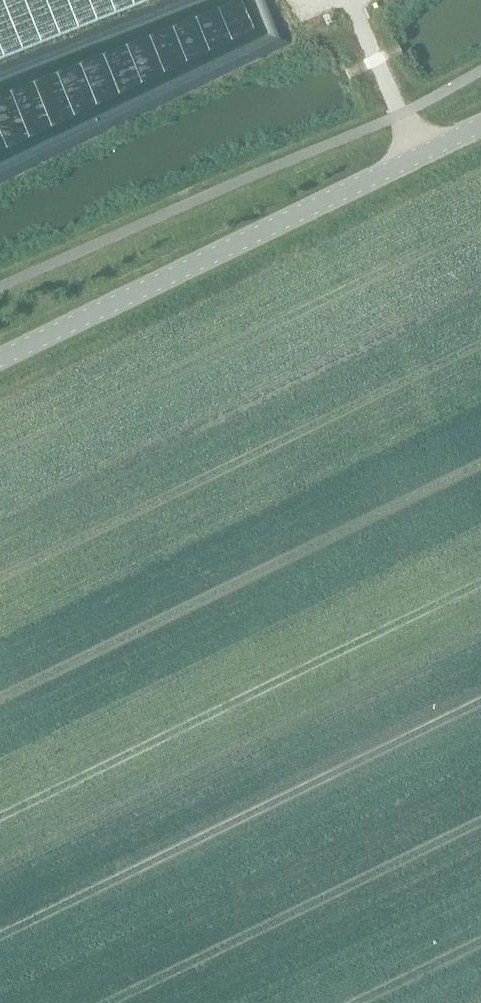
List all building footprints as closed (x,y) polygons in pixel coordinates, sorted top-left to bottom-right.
[(136,0),(0,0),(0,54),(136,0)]
